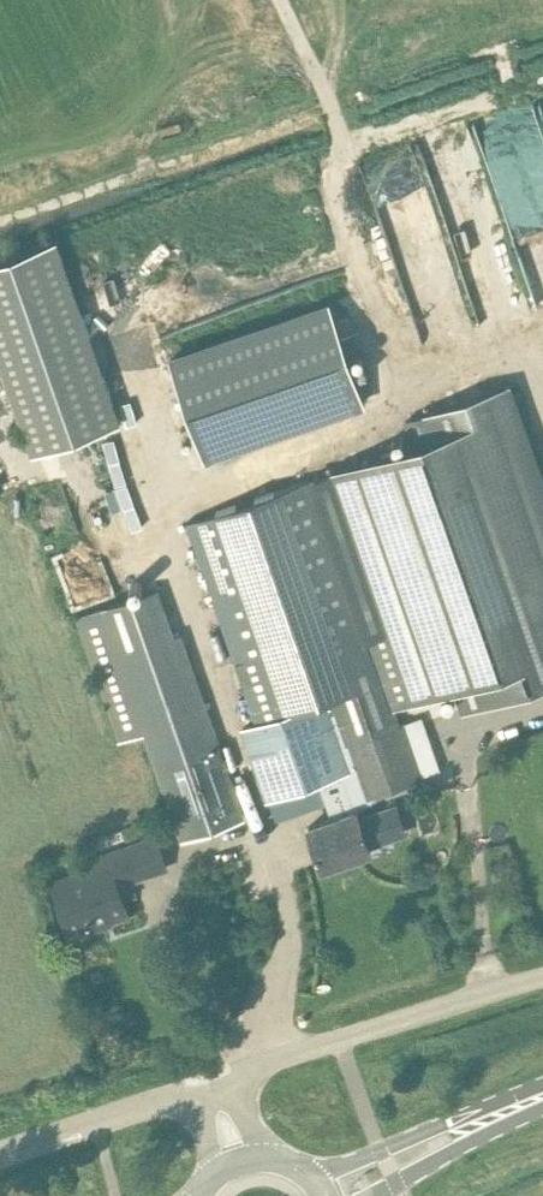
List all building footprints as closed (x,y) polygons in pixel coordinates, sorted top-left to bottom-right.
[(407,207),(434,199),(417,146),(369,161),(393,238),(414,231),(407,207)] [(0,260),(0,365),(31,453),(121,421),(58,239),(0,260)] [(329,299),(169,355),(206,461),(366,405),(329,299)] [(186,521),(255,720),(242,725),(260,775),(268,798),(270,797),(319,780),(323,792),(332,818),(309,826),(323,866),(371,850),(370,847),(408,833),(397,802),(359,816),(357,809),(393,789),(392,787),(422,776),(404,722),(403,721),(399,723),(394,707),(434,693),(454,686),(462,708),(542,680),(542,487),(508,386),(428,413),(436,436),(412,444),(274,491),(186,521)] [(146,733),(174,815),(182,838),(244,817),(195,678),(190,680),(157,589),(75,619),(119,743),(146,733)] [(94,928),(90,916),(107,910),(110,920),(129,913),(123,896),(134,893),(129,880),(167,867),(156,835),(107,853),(109,860),(52,880),(72,936),(94,928)]
